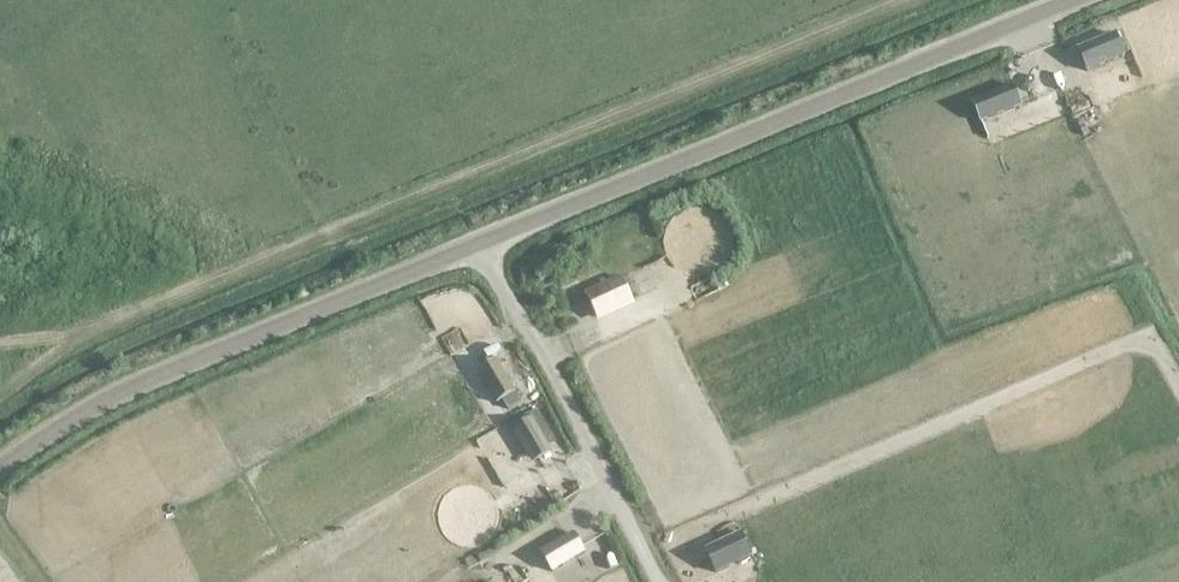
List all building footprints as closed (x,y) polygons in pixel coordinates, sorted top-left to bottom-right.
[(1115,35),(1078,50),(1087,72),(1124,57),(1115,35)] [(1012,87),(972,103),(980,123),(1020,107),(1012,87)] [(608,285),(585,296),(595,318),(618,307),(608,285)] [(515,393),(496,361),(477,372),(497,404),(515,393)] [(551,453),(531,420),(513,431),(532,464),(551,453)] [(584,554),(573,535),(541,554),(552,573),(584,554)] [(740,535),(705,552),(716,574),(751,557),(740,535)]
